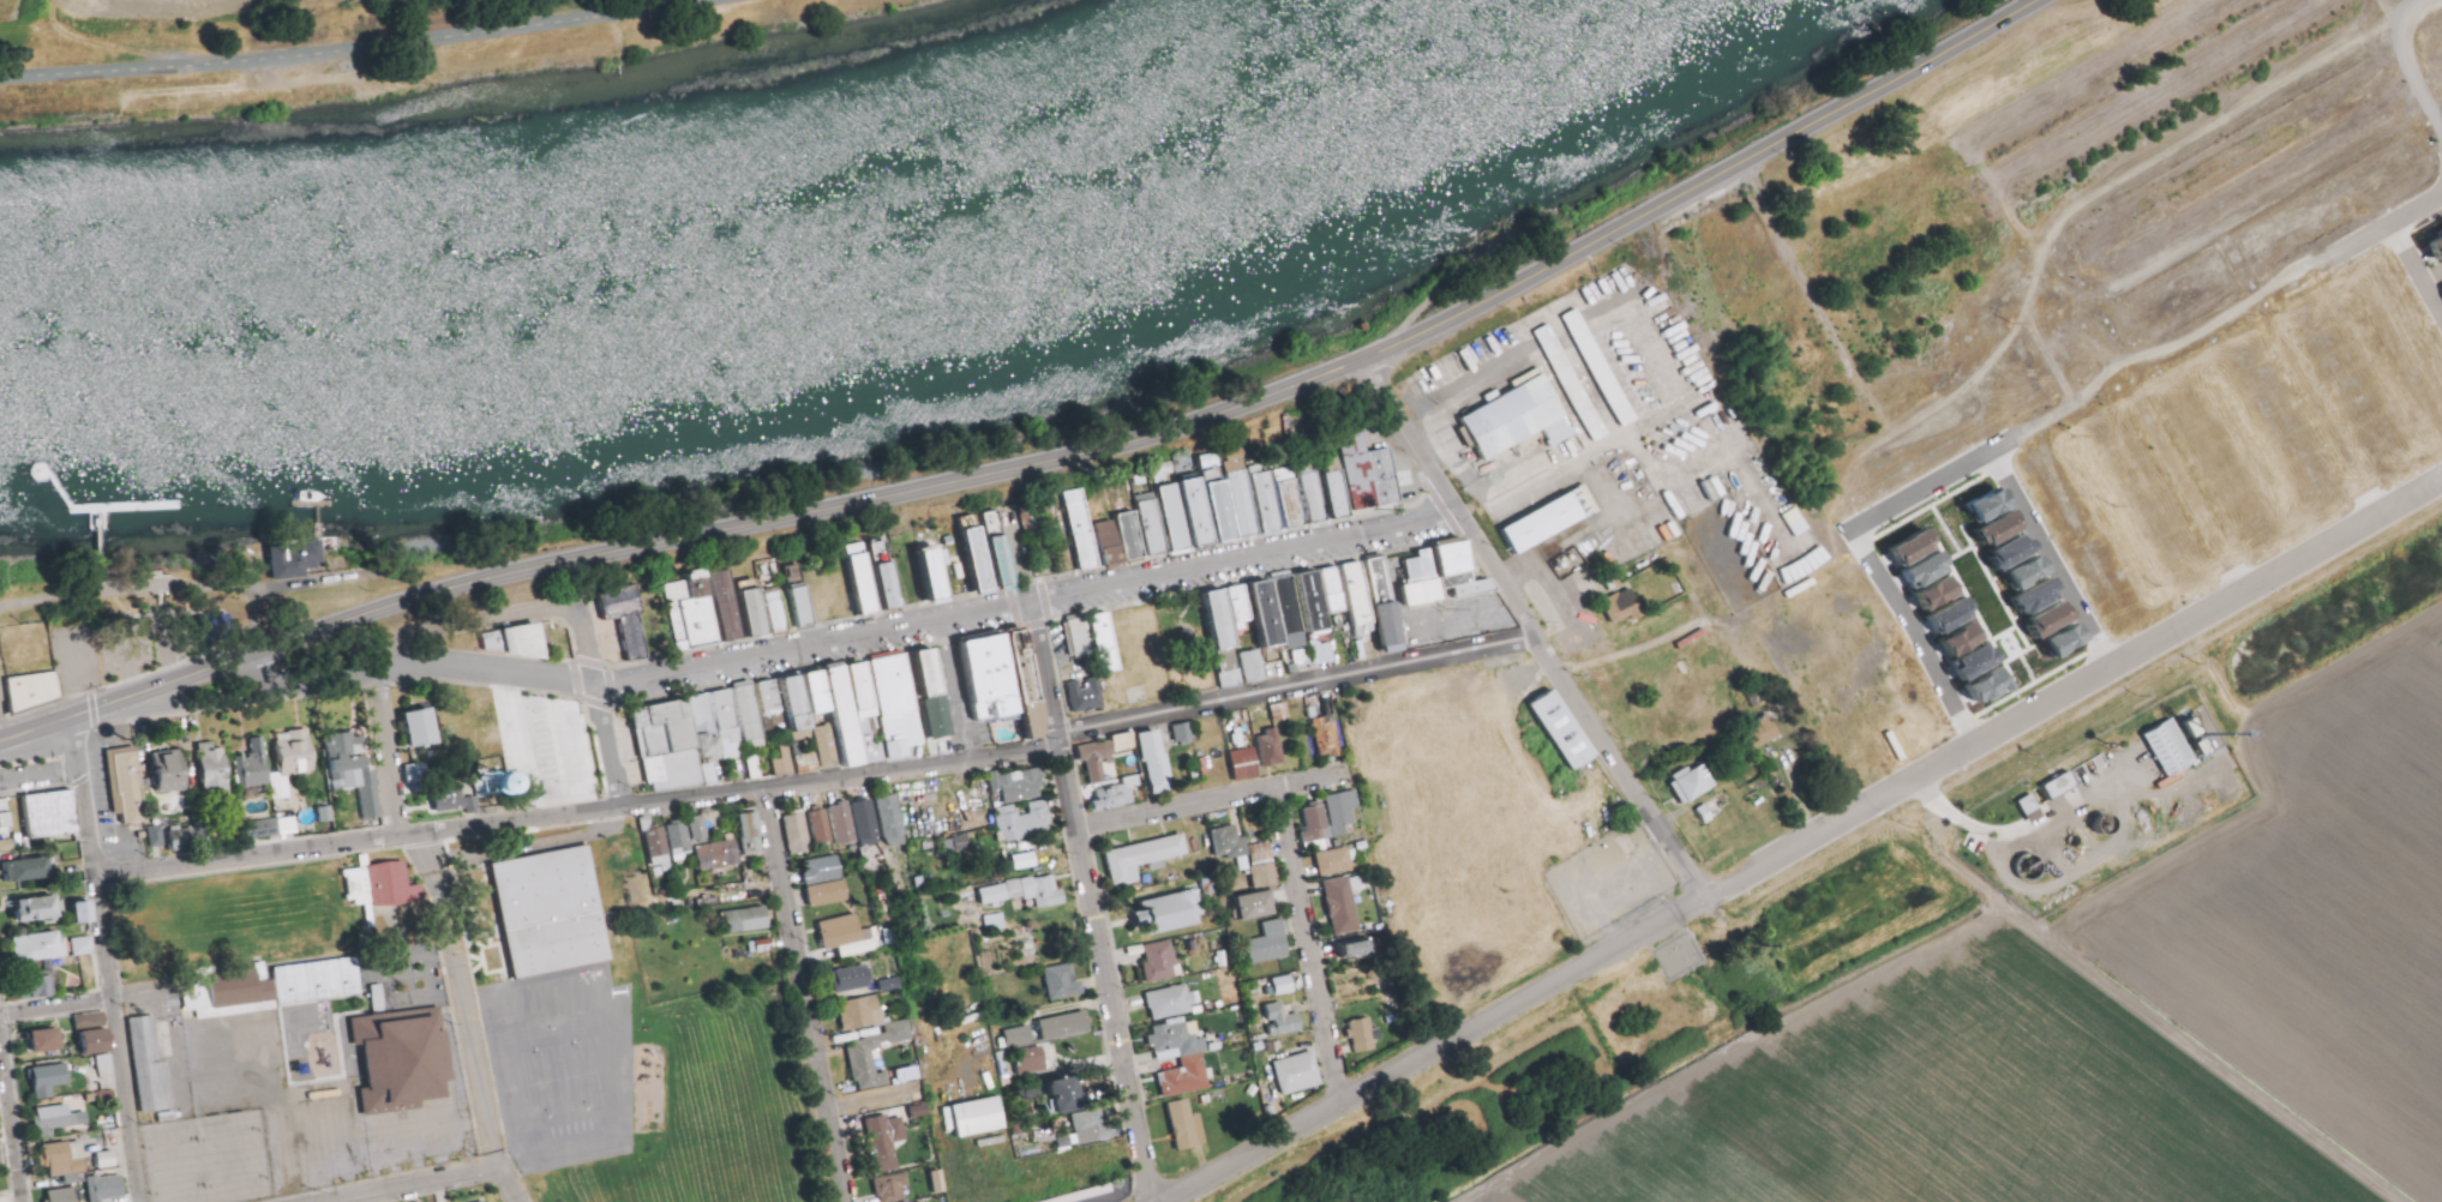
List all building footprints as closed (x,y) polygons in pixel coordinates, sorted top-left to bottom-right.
[(2425,242),(2441,233),(2441,259),(2436,262),(2425,242)] [(2433,290),(2441,309),(2441,286),(2433,290)] [(1567,317),(1627,427),(1642,419),(1582,309),(1567,317)] [(1538,332),(1598,443),(1614,434),(1554,324),(1538,332)] [(1546,371),(1460,415),(1486,463),(1571,417),(1546,371)] [(1339,434),(1354,515),(1405,504),(1394,447),(1370,451),(1367,429),(1339,434)] [(1230,473),(1243,536),(1265,533),(1252,469),(1230,473)] [(1302,473),(1312,523),(1332,519),(1322,469),(1302,473)] [(1326,471),(1334,518),(1354,515),(1345,469),(1326,471)] [(1255,474),(1266,533),(1286,528),(1278,480),(1276,470),(1255,474)] [(1184,479),(1196,546),(1219,542),(1206,474),(1184,479)] [(1278,480),(1300,475),(1309,523),(1286,528),(1278,480)] [(1210,480),(1228,477),(1241,537),(1222,541),(1210,480)] [(1162,486),(1175,551),(1195,547),(1183,482),(1162,486)] [(1966,503),(1999,486),(2009,505),(1976,522),(1966,503)] [(1084,569),(1068,492),(1087,489),(1103,565),(1084,569)] [(1505,528),(1519,555),(1590,517),(1574,489),(1505,528)] [(1153,555),(1142,501),(1162,498),(1172,551),(1153,555)] [(1025,532),(1036,528),(1029,507),(1018,510),(1025,532)] [(1809,529),(1794,507),(1782,516),(1796,537),(1809,529)] [(1978,524),(2011,507),(2022,528),(1990,546),(1978,524)] [(1120,513),(1129,560),(1150,555),(1141,510),(1120,513)] [(1106,565),(1097,522),(1116,517),(1126,560),(1106,565)] [(964,528),(983,523),(997,587),(977,591),(964,528)] [(1889,547),(1926,525),(1937,546),(1901,566),(1889,547)] [(990,531),(1007,528),(1018,583),(1001,587),(990,531)] [(1991,548),(2024,530),(2035,551),(2002,569),(1991,548)] [(872,540),(887,609),(906,606),(893,536),(872,540)] [(1438,546),(1446,588),(1456,587),(1477,582),(1469,540),(1438,546)] [(271,546),(275,581),(308,577),(307,568),(325,566),(322,541),(271,546)] [(848,547),(862,614),(882,611),(868,543),(848,547)] [(922,548),(941,543),(952,596),(930,601),(922,548)] [(1418,551),(1420,557),(1408,560),(1411,582),(1441,576),(1435,547),(1418,551)] [(1901,569),(1939,548),(1950,569),(1913,589),(1901,569)] [(2003,571),(2036,553),(2048,573),(2015,591),(2003,571)] [(1367,561),(1380,630),(1386,657),(1408,653),(1397,597),(1393,599),(1385,558),(1367,561)] [(1344,566),(1352,613),(1357,635),(1380,630),(1367,561),(1344,566)] [(691,579),(690,569),(712,565),(715,594),(695,597),(691,579)] [(786,585),(803,581),(799,565),(782,568),(786,585)] [(1322,570),(1332,617),(1352,613),(1344,566),(1322,570)] [(714,571),(727,643),(752,638),(743,583),(739,567),(714,571)] [(1297,575),(1309,635),(1334,630),(1332,617),(1322,570),(1297,575)] [(1914,591),(1951,571),(1963,591),(1926,612),(1914,591)] [(149,575),(151,597),(176,595),(175,572),(149,575)] [(1277,579),(1290,649),(1290,654),(1312,649),(1309,635),(1297,575),(1277,579)] [(2016,593),(2050,575),(2060,595),(2027,614),(2016,593)] [(1441,576),(1446,602),(1409,609),(1404,582),(1411,582),(1441,576)] [(1456,587),(1459,600),(1500,593),(1492,578),(1477,582),(1456,587)] [(691,579),(695,597),(715,594),(725,643),(680,651),(667,584),(691,579)] [(766,590),(774,635),(752,638),(743,583),(764,579),(766,590)] [(788,583),(806,579),(816,625),(797,629),(788,583)] [(1253,584),(1267,654),(1290,649),(1277,579),(1253,584)] [(600,591),(606,621),(623,619),(644,615),(647,614),(641,585),(600,591)] [(766,590),(782,587),(791,631),(774,635),(766,590)] [(1615,597),(1621,612),(1643,601),(1636,588),(1615,597)] [(1207,594),(1218,650),(1241,647),(1230,589),(1207,594)] [(1926,614),(1963,594),(1975,614),(1938,635),(1926,614)] [(2028,617),(2063,599),(2074,619),(2040,637),(2028,617)] [(1092,617),(1102,673),(1123,668),(1112,613),(1092,617)] [(623,619),(631,663),(653,659),(644,615),(623,619)] [(1939,637),(1976,617),(1987,637),(1951,657),(1939,637)] [(1066,623),(1072,660),(1097,655),(1090,618),(1066,623)] [(2041,639),(2076,621),(2087,641),(2052,659),(2041,639)] [(485,632),(488,651),(522,655),(551,657),(542,623),(506,629),(506,631),(485,632)] [(1008,633),(1024,714),(1027,739),(1051,734),(1032,630),(1008,633)] [(962,643),(977,723),(1024,714),(1008,633),(962,643)] [(1952,660),(1988,639),(2000,660),(1964,681),(1952,660)] [(918,653),(926,698),(948,695),(938,648),(918,653)] [(1243,653),(1249,685),(1270,680),(1264,649),(1243,653)] [(874,661),(881,707),(892,761),(913,758),(912,747),(929,745),(911,654),(874,661)] [(850,666),(857,710),(881,707),(874,661),(850,666)] [(1269,678),(1284,677),(1282,662),(1267,664),(1269,678)] [(1964,683),(2002,662),(2012,683),(1976,703),(1964,683)] [(828,671),(850,666),(857,710),(868,764),(846,767),(838,725),(828,671)] [(1222,673),(1224,690),(1247,685),(1244,669),(1222,673)] [(11,678),(16,714),(42,707),(65,699),(60,671),(11,678)] [(828,671),(838,725),(817,728),(808,674),(828,671)] [(785,679),(794,733),(817,728),(808,674),(785,679)] [(1069,683),(1076,720),(1106,713),(1099,674),(1088,675),(1091,685),(1082,686),(1081,680),(1069,683)] [(761,684),(769,732),(791,727),(782,679),(761,684)] [(745,741),(768,738),(760,684),(737,689),(745,741)] [(714,693),(726,761),(749,757),(745,741),(737,689),(714,693)] [(1531,704),(1576,770),(1600,756),(1556,689),(1531,704)] [(694,697),(709,785),(730,782),(726,761),(714,693),(694,697)] [(926,698),(934,738),(955,734),(948,695),(926,698)] [(634,709),(650,793),(707,785),(691,698),(634,709)] [(857,710),(868,764),(892,761),(881,707),(857,710)] [(407,713),(414,749),(440,745),(432,708),(407,713)] [(1770,713),(1784,737),(1751,755),(1739,733),(1763,721),(1760,717),(1770,713)] [(1314,721),(1322,761),(1345,757),(1338,716),(1314,721)] [(2184,722),(2194,739),(2204,734),(2195,716),(2184,722)] [(2144,735),(2171,782),(2201,765),(2174,719),(2144,735)] [(1175,726),(1178,747),(1198,744),(1194,722),(1175,726)] [(817,728),(824,770),(846,767),(838,725),(817,728)] [(1259,737),(1265,768),(1286,764),(1280,726),(1268,728),(1270,734),(1259,737)] [(1141,734),(1146,763),(1150,762),(1157,794),(1175,791),(1163,729),(1141,734)] [(280,734),(284,779),(318,775),(312,731),(280,734)] [(328,737),(335,792),(361,789),(366,819),(385,817),(376,756),(368,756),(366,733),(328,737)] [(265,734),(253,735),(256,756),(240,757),(244,791),(272,787),(265,734)] [(1116,739),(1120,755),(1138,751),(1135,734),(1116,739)] [(2196,743),(2203,758),(2213,753),(2206,738),(2196,743)] [(1080,746),(1084,762),(1091,761),(1096,783),(1109,781),(1105,765),(1118,763),(1114,739),(1080,746)] [(202,746),(205,791),(233,788),(228,744),(214,745),(202,746)] [(781,759),(772,760),(774,776),(792,774),(789,745),(779,746),(781,759)] [(1231,751),(1237,782),(1264,777),(1258,746),(1231,751)] [(154,751),(157,791),(190,788),(186,749),(154,751)] [(116,752),(142,750),(149,823),(122,825),(116,752)] [(1672,782),(1686,807),(1721,787),(1706,762),(1672,782)] [(991,773),(995,795),(1006,793),(1007,804),(1045,798),(1042,781),(1050,780),(1046,764),(991,773)] [(422,792),(421,775),(427,775),(426,765),(405,766),(407,793),(422,792)] [(2044,787),(2052,804),(2082,787),(2074,770),(2044,787)] [(1090,791),(1093,813),(1139,805),(1136,789),(1145,787),(1144,775),(1127,777),(1127,783),(1090,791)] [(433,782),(437,812),(468,807),(469,816),(482,813),(478,794),(467,797),(464,779),(433,782)] [(26,798),(32,843),(83,837),(76,792),(26,798)] [(1330,799),(1338,840),(1352,836),(1351,828),(1366,824),(1360,793),(1330,799)] [(2018,804),(2027,819),(2045,810),(2036,794),(2018,804)] [(880,799),(888,845),(908,841),(900,795),(880,799)] [(1327,799),(1336,841),(1306,847),(1303,831),(1309,831),(1304,804),(1327,799)] [(0,802),(0,828),(1,828),(2,837),(14,835),(10,800),(0,802)] [(856,805),(863,845),(884,841),(877,801),(856,805)] [(1010,815),(1015,843),(1055,836),(1048,801),(1032,804),(1034,815),(1024,816),(1022,812),(1010,815)] [(833,809),(839,846),(860,842),(853,805),(833,809)] [(740,813),(746,854),(766,851),(760,811),(740,813)] [(812,813),(817,843),(833,841),(828,811),(812,813)] [(786,816),(793,859),(815,854),(808,812),(786,816)] [(948,819),(952,843),(989,836),(985,813),(948,819)] [(692,842),(707,839),(702,815),(687,819),(692,842)] [(244,824),(247,841),(297,833),(294,816),(244,824)] [(671,828),(677,858),(696,854),(691,823),(671,828)] [(1210,829),(1214,858),(1229,855),(1230,861),(1252,858),(1247,836),(1240,836),(1237,824),(1210,829)] [(164,846),(160,825),(145,828),(149,848),(164,846)] [(169,851),(201,850),(200,827),(167,829),(169,851)] [(648,831),(654,866),(674,863),(668,828),(648,831)] [(1106,851),(1115,891),(1146,884),(1142,869),(1193,858),(1188,834),(1106,851)] [(700,847),(703,875),(745,869),(740,841),(700,847)] [(491,861),(514,981),(614,962),(590,843),(491,861)] [(1256,889),(1283,885),(1274,843),(1252,848),(1255,866),(1252,867),(1256,889)] [(1319,854),(1324,879),(1357,873),(1351,848),(1319,854)] [(5,860),(8,887),(53,881),(49,854),(5,860)] [(804,864),(808,888),(845,881),(840,857),(804,864)] [(1018,860),(1020,871),(1037,869),(1034,858),(1018,860)] [(407,859),(414,902),(376,908),(368,864),(407,859)] [(361,870),(344,871),(350,909),(367,908),(361,870)] [(980,889),(1056,876),(1060,893),(1066,891),(1068,906),(1040,910),(1038,900),(985,909),(980,889)] [(1326,883),(1337,939),(1363,934),(1352,878),(1326,883)] [(809,889),(812,910),(853,902),(848,882),(809,889)] [(1135,902),(1195,889),(1202,926),(1142,939),(1135,902)] [(1236,897),(1274,891),(1279,918),(1241,924),(1236,897)] [(18,897),(20,928),(65,922),(61,893),(18,897)] [(95,923),(94,903),(75,903),(76,924),(95,923)] [(722,913),(725,937),(772,931),(769,908),(722,913)] [(985,918),(1006,914),(1009,930),(989,933),(985,918)] [(821,922),(827,950),(865,942),(859,915),(821,922)] [(1264,924),(1266,936),(1248,939),(1253,964),(1292,958),(1285,920),(1264,924)] [(13,937),(17,966),(71,958),(68,930),(13,937)] [(1339,943),(1343,963),(1375,958),(1372,938),(1339,943)] [(750,943),(751,957),(776,955),(774,940),(750,943)] [(1146,946),(1148,961),(1140,963),(1144,985),(1184,976),(1178,940),(1146,946)] [(359,958),(275,968),(278,1002),(280,1010),(365,999),(359,958)] [(834,974),(838,999),(881,990),(876,966),(834,974)] [(1045,969),(1050,1003),(1087,997),(1084,982),(1078,984),(1074,966),(1045,969)] [(275,968),(210,974),(214,1010),(278,1002),(275,968)] [(54,972),(58,996),(20,1000),(18,976),(54,972)] [(1274,981),(1277,998),(1297,994),(1295,978),(1274,981)] [(1146,993),(1189,985),(1190,993),(1200,991),(1205,1011),(1152,1023),(1146,993)] [(841,1004),(846,1033),(890,1023),(884,994),(841,1004)] [(1266,1005),(1272,1041),(1308,1034),(1306,1015),(1286,1018),(1284,1003),(1266,1005)] [(442,1008),(352,1018),(355,1047),(365,1046),(371,1086),(362,1087),(366,1116),(425,1110),(424,1100),(448,1098),(445,1080),(451,1080),(442,1008)] [(1040,1020),(1044,1041),(1092,1034),(1088,1012),(1040,1020)] [(80,1020),(84,1058),(112,1054),(107,1016),(80,1020)] [(131,1020),(143,1117),(176,1112),(170,1060),(164,1060),(158,1017),(131,1020)] [(1350,1023),(1357,1058),(1379,1053),(1373,1020),(1350,1023)] [(848,1044),(888,1035),(887,1028),(913,1022),(917,1041),(883,1048),(888,1072),(895,1071),(899,1086),(858,1094),(848,1044)] [(1152,1029),(1158,1063),(1182,1058),(1204,1053),(1211,1052),(1207,1036),(1195,1039),(1192,1022),(1152,1029)] [(29,1030),(61,1027),(65,1053),(32,1058),(29,1030)] [(1006,1030),(1009,1048),(1037,1044),(1033,1027),(1006,1030)] [(1016,1053),(1021,1077),(1050,1072),(1046,1047),(1016,1053)] [(1274,1063),(1284,1104),(1328,1092),(1319,1052),(1274,1063)] [(1158,1074),(1164,1100),(1212,1090),(1204,1053),(1182,1058),(1184,1069),(1158,1074)] [(35,1068),(38,1101),(58,1100),(56,1089),(73,1088),(70,1064),(35,1068)] [(896,1070),(898,1083),(920,1080),(918,1067),(896,1070)] [(1049,1078),(1055,1112),(1081,1107),(1078,1089),(1082,1089),(1080,1074),(1049,1078)] [(952,1105),(958,1141),(1007,1132),(1001,1096),(952,1105)] [(1170,1104),(1180,1154),(1210,1147),(1202,1114),(1195,1116),(1192,1100),(1170,1104)] [(87,1125),(86,1112),(69,1114),(68,1106),(33,1109),(36,1139),(53,1137),(52,1129),(87,1125)] [(1074,1116),(1080,1149),(1116,1143),(1114,1128),(1106,1128),(1104,1111),(1074,1116)] [(866,1120),(872,1149),(869,1149),(874,1176),(901,1171),(896,1144),(910,1142),(904,1113),(866,1120)] [(43,1146),(48,1179),(90,1174),(86,1161),(76,1162),(72,1142),(43,1146)] [(115,1167),(113,1151),(95,1154),(97,1169),(115,1167)] [(941,1193),(939,1172),(930,1172),(932,1194),(941,1193)] [(879,1201),(907,1201),(905,1190),(911,1189),(908,1173),(875,1180),(879,1201)] [(124,1176),(128,1201),(91,1201),(88,1182),(124,1176)] [(50,1201),(81,1201),(78,1186),(48,1190),(50,1201)] [(1116,1196),(1093,1201),(1053,1201),(1114,1186),(1116,1196)]
